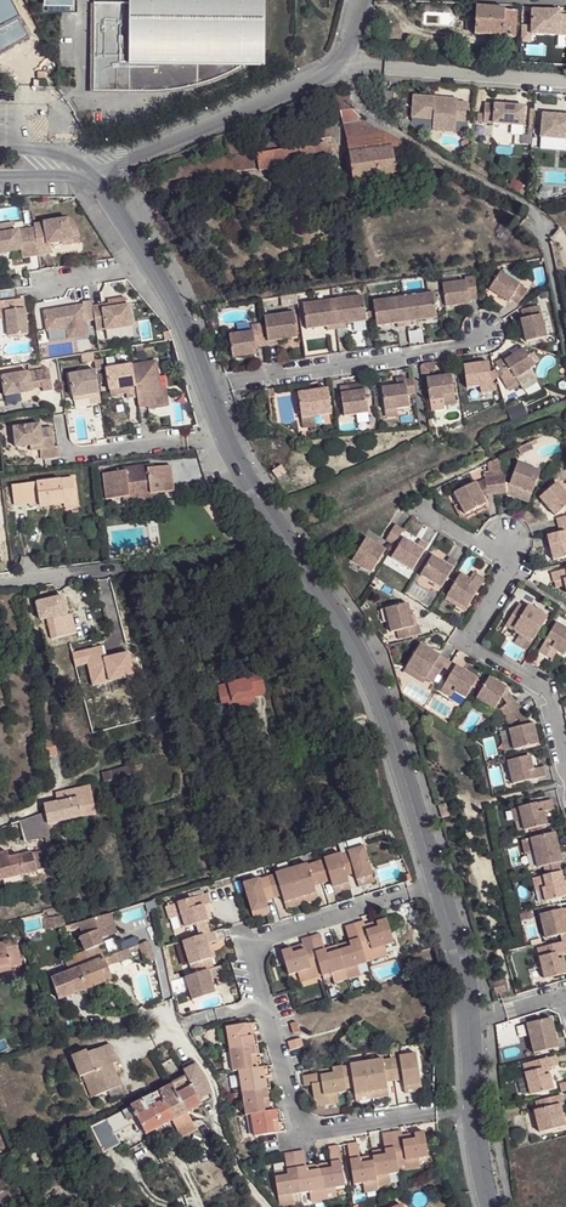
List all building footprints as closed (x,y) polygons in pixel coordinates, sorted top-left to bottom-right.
[(128,91),(146,91),(164,89),(185,86),(205,80),(221,75),(236,68),(240,66),(240,65),(236,68),(236,62),(264,62),(264,0),(93,0),(93,55),(96,55),(95,84),(116,84),(116,81),(128,81),(128,91)] [(517,10),(476,7),(474,34),(515,37),(517,10)] [(521,25),(520,40),(531,41),(531,33),(558,35),(558,26),(565,26),(565,15),(559,15),(559,11),(532,10),(531,25),(521,25)] [(558,26),(558,35),(565,35),(565,26),(558,26)] [(4,59),(9,55),(0,38),(0,61),(4,59)] [(96,55),(93,55),(92,90),(128,91),(128,81),(116,81),(116,84),(95,84),(96,55)] [(4,59),(0,61),(0,74),(9,69),(4,59)] [(457,98),(413,95),(412,118),(433,119),(433,125),(455,126),(456,120),(465,121),(466,101),(457,101),(457,98)] [(525,105),(485,102),(483,121),(523,124),(525,105)] [(340,114),(342,127),(363,123),(352,111),(340,114)] [(542,112),(541,135),(565,137),(565,114),(542,112)] [(363,123),(342,127),(353,183),(395,177),(392,155),(409,151),(363,123)] [(327,125),(256,136),(258,150),(330,140),(327,125)] [(327,141),(259,152),(261,169),(329,158),(327,141)] [(30,204),(21,206),(23,213),(31,212),(30,204)] [(34,230),(38,257),(50,255),(49,246),(70,243),(71,246),(79,244),(77,231),(70,220),(33,226),(34,230)] [(13,233),(12,224),(0,225),(0,235),(13,233)] [(38,257),(34,230),(13,233),(0,235),(0,254),(19,252),(20,260),(38,257)] [(443,281),(457,280),(456,271),(443,272),(443,281)] [(515,306),(524,290),(497,274),(486,291),(506,303),(507,301),(515,306)] [(474,299),(471,277),(462,279),(462,284),(440,287),(443,310),(466,307),(465,301),(474,299)] [(401,298),(405,327),(416,326),(415,321),(435,319),(432,294),(401,298)] [(331,301),(335,330),(345,329),(345,324),(364,321),(361,296),(331,301)] [(395,329),(405,327),(401,298),(372,302),(374,327),(395,325),(395,329)] [(326,332),(335,330),(331,301),(302,305),(305,329),(325,327),(326,332)] [(24,302),(0,304),(0,323),(6,322),(7,338),(28,336),(24,302)] [(94,323),(92,309),(91,303),(80,305),(81,307),(42,313),(46,334),(65,330),(67,341),(86,338),(84,324),(94,323)] [(94,323),(95,333),(106,331),(106,333),(133,329),(130,308),(102,312),(101,307),(92,309),(94,323)] [(543,338),(537,308),(519,311),(521,321),(518,321),(522,342),(543,338)] [(292,313),(261,317),(264,337),(265,346),(276,345),(276,341),(295,338),(292,313)] [(260,347),(259,338),(257,322),(248,323),(248,331),(225,334),(228,357),(252,354),(251,348),(260,347)] [(501,361),(494,366),(509,389),(517,384),(520,390),(534,380),(527,370),(532,366),(530,364),(534,361),(529,354),(525,357),(520,349),(502,362),(501,361)] [(92,355),(81,356),(82,365),(93,363),(92,355)] [(40,363),(27,365),(28,371),(41,369),(40,363)] [(156,363),(132,367),(136,399),(138,410),(147,408),(147,411),(168,408),(165,390),(160,390),(156,363)] [(491,391),(486,363),(461,366),(464,388),(478,387),(478,393),(491,391)] [(132,367),(106,370),(109,392),(125,390),(125,395),(126,401),(136,399),(132,367)] [(48,371),(1,378),(4,398),(31,393),(30,386),(41,384),(42,393),(51,392),(48,371)] [(95,373),(68,377),(72,399),(88,396),(88,401),(89,406),(99,405),(95,373)] [(454,405),(449,376),(424,379),(427,401),(440,400),(441,407),(454,405)] [(407,408),(402,378),(393,379),(394,387),(379,389),(383,411),(407,408)] [(361,383),(346,385),(347,393),(363,391),(361,383)] [(366,413),(363,391),(347,393),(346,385),(338,387),(342,416),(366,413)] [(330,414),(327,397),(318,398),(317,391),(296,394),(300,418),(330,414)] [(40,426),(13,428),(15,448),(29,446),(30,451),(39,451),(40,460),(59,459),(57,449),(53,449),(52,436),(47,436),(47,430),(40,430),(40,426)] [(530,494),(538,473),(515,465),(507,486),(530,494)] [(167,472),(102,480),(105,503),(170,495),(167,472)] [(502,476),(492,477),(495,495),(504,494),(502,476)] [(495,495),(492,477),(483,479),(485,497),(495,495)] [(61,506),(72,504),(70,482),(9,490),(12,509),(36,506),(37,509),(61,506)] [(484,505),(473,484),(452,495),(462,515),(484,505)] [(555,485),(537,500),(553,518),(565,507),(565,498),(555,485)] [(565,528),(565,519),(554,521),(556,530),(565,528)] [(385,542),(392,547),(402,531),(394,526),(385,542)] [(546,538),(552,563),(565,560),(565,533),(546,538)] [(371,574),(384,552),(365,540),(351,562),(371,574)] [(411,572),(427,546),(419,542),(414,548),(403,540),(391,560),(411,572)] [(443,565),(431,557),(419,577),(439,589),(455,564),(447,559),(443,565)] [(550,575),(553,585),(562,583),(565,596),(565,572),(550,575)] [(460,574),(458,577),(469,584),(475,575),(472,574),(468,580),(460,574)] [(483,581),(475,575),(469,584),(458,577),(446,596),(466,609),(483,581)] [(446,596),(444,600),(464,613),(466,609),(446,596)] [(411,626),(406,604),(383,610),(389,633),(395,632),(397,640),(419,635),(417,625),(411,626)] [(525,610),(517,606),(504,628),(512,633),(514,630),(531,641),(545,618),(527,607),(525,610)] [(76,635),(71,615),(46,620),(51,641),(76,635)] [(555,625),(538,653),(546,657),(551,649),(563,656),(565,652),(565,631),(555,625)] [(446,661),(420,644),(405,668),(423,680),(420,685),(427,689),(441,668),(446,661)] [(446,661),(441,668),(445,671),(450,663),(446,661)] [(450,663),(445,671),(450,674),(455,667),(450,663)] [(450,674),(439,691),(448,697),(452,691),(463,698),(475,680),(455,667),(450,674)] [(405,668),(401,673),(420,685),(423,680),(405,668)] [(250,675),(252,682),(256,700),(266,698),(259,673),(250,675)] [(499,699),(504,690),(505,688),(488,677),(475,698),(492,709),(499,699)] [(252,702),(248,682),(216,690),(222,717),(254,709),(252,702)] [(252,682),(248,682),(252,702),(256,700),(252,682)] [(499,699),(504,705),(511,700),(504,690),(499,699)] [(497,710),(503,718),(518,707),(511,700),(504,705),(497,710)] [(518,707),(503,718),(509,725),(515,720),(523,714),(518,707)] [(523,714),(515,720),(520,727),(531,724),(523,714)] [(531,724),(520,727),(508,730),(513,750),(537,743),(532,724),(531,724)] [(55,759),(52,744),(44,745),(46,761),(55,759)] [(544,777),(542,767),(532,769),(529,757),(506,762),(511,784),(544,777)] [(275,763),(277,775),(283,774),(281,762),(275,763)] [(127,769),(100,774),(102,782),(128,777),(127,769)] [(274,797),(271,782),(264,784),(267,799),(274,797)] [(46,808),(46,814),(49,827),(98,814),(92,786),(57,794),(59,803),(46,808)] [(553,809),(551,800),(518,808),(523,831),(546,825),(542,811),(553,809)] [(435,806),(439,818),(446,816),(443,804),(435,806)] [(554,810),(547,811),(548,823),(556,822),(554,810)] [(46,814),(19,823),(26,842),(50,834),(49,827),(46,814)] [(537,868),(546,866),(555,863),(552,854),(559,853),(554,833),(530,838),(537,868)] [(356,876),(358,883),(375,878),(365,849),(349,853),(349,854),(342,857),(348,875),(355,873),(356,876)] [(41,851),(32,854),(38,872),(46,869),(41,851)] [(2,882),(26,875),(21,857),(10,861),(8,854),(0,857),(0,875),(2,882)] [(32,854),(21,857),(26,875),(38,872),(32,854)] [(348,875),(342,857),(342,856),(325,861),(326,862),(318,864),(323,882),(331,880),(332,883),(334,890),(351,885),(349,878),(348,875)] [(323,882),(318,864),(309,867),(309,866),(293,871),(302,901),(317,896),(315,888),(314,885),(323,882)] [(302,901),(293,871),(277,876),(277,877),(269,879),(274,897),(283,894),(284,898),(286,905),(302,901)] [(548,874),(532,877),(535,890),(542,889),(545,901),(565,896),(565,892),(561,872),(557,872),(548,874)] [(375,878),(358,883),(360,889),(376,884),(375,878)] [(274,897),(269,879),(261,882),(261,880),(245,885),(255,922),(272,916),(268,903),(267,899),(274,897)] [(353,892),(351,885),(334,890),(336,897),(353,892)] [(204,896),(174,906),(178,919),(181,930),(205,923),(201,908),(207,906),(204,896)] [(319,902),(317,896),(302,901),(304,907),(319,902)] [(304,907),(302,901),(286,905),(288,911),(304,907)] [(174,906),(164,909),(168,922),(178,919),(174,906)] [(558,934),(565,932),(565,926),(564,917),(565,916),(565,907),(540,913),(546,937),(558,934)] [(100,921),(68,929),(66,930),(67,935),(81,930),(84,939),(81,940),(86,955),(100,950),(104,948),(100,939),(116,933),(110,918),(100,921)] [(65,929),(63,919),(44,923),(45,933),(65,929)] [(365,954),(386,948),(395,945),(388,920),(376,924),(378,928),(367,932),(366,927),(365,923),(357,926),(365,954)] [(368,964),(365,954),(357,926),(346,929),(350,943),(352,949),(340,952),(345,971),(358,967),(368,964)] [(218,943),(216,933),(183,943),(190,967),(214,960),(210,946),(215,944),(218,943)] [(332,975),(345,971),(340,952),(327,956),(326,951),(321,936),(311,939),(320,968),(323,978),(332,975)] [(291,978),(299,975),(320,968),(311,939),(302,942),(303,947),(305,951),(294,954),(292,950),(282,953),(291,978)] [(560,942),(537,947),(544,977),(565,972),(561,951),(565,950),(565,940),(560,942)] [(157,959),(150,942),(139,947),(141,951),(146,963),(148,962),(157,959)] [(0,946),(0,971),(10,969),(21,967),(16,943),(0,946)] [(352,949),(350,943),(338,947),(340,952),(352,949)] [(218,958),(215,944),(210,946),(214,960),(218,958)] [(139,947),(128,951),(130,956),(141,951),(139,947)] [(327,956),(340,952),(338,947),(326,951),(327,956)] [(389,958),(386,948),(365,954),(368,964),(389,958)] [(58,1003),(87,991),(78,972),(104,961),(100,950),(86,955),(66,962),(69,974),(49,981),(58,1003)] [(126,952),(115,957),(117,963),(129,959),(126,952)] [(115,957),(104,961),(107,967),(117,963),(115,957)] [(214,960),(190,967),(193,975),(216,968),(214,960)] [(78,972),(87,991),(112,981),(107,967),(104,961),(78,972)] [(193,975),(186,977),(193,1001),(217,994),(213,982),(212,978),(218,976),(220,980),(222,987),(231,985),(225,965),(216,968),(193,975)] [(361,977),(358,967),(345,971),(348,981),(361,977)] [(301,985),(323,978),(320,968),(299,975),(301,985)] [(348,981),(345,971),(332,975),(335,985),(348,981)] [(500,981),(490,984),(494,995),(504,992),(500,981)] [(556,1039),(551,1019),(527,1025),(534,1054),(552,1050),(550,1041),(556,1039)] [(228,1029),(231,1052),(257,1048),(255,1035),(261,1034),(259,1023),(228,1029)] [(300,1034),(298,1024),(291,1026),(294,1035),(300,1034)] [(303,1040),(290,1044),(292,1052),(306,1048),(303,1040)] [(257,1048),(231,1052),(235,1073),(240,1073),(266,1068),(265,1059),(259,1060),(257,1048)] [(107,1071),(111,1069),(113,1068),(105,1050),(96,1054),(84,1061),(82,1058),(67,1065),(77,1086),(79,1085),(85,1082),(94,1103),(118,1092),(112,1079),(107,1071)] [(417,1054),(349,1064),(354,1097),(389,1092),(388,1084),(404,1082),(405,1090),(421,1088),(417,1054)] [(559,1067),(557,1057),(523,1065),(531,1096),(553,1090),(549,1069),(559,1067)] [(266,1068),(240,1073),(244,1096),(270,1091),(268,1078),(273,1077),(272,1067),(266,1068)] [(346,1094),(342,1067),(333,1069),(334,1074),(321,1076),(321,1074),(303,1077),(305,1086),(317,1085),(319,1100),(336,1098),(336,1095),(346,1094)] [(192,1081),(173,1090),(187,1115),(212,1103),(206,1091),(201,1094),(200,1091),(206,1087),(193,1068),(188,1071),(192,1081)] [(85,1082),(79,1085),(89,1105),(94,1103),(85,1082)] [(173,1090),(172,1088),(131,1110),(138,1124),(141,1130),(145,1138),(172,1123),(180,1140),(196,1133),(192,1125),(187,1115),(173,1090)] [(421,1088),(405,1090),(406,1097),(422,1094),(421,1088)] [(272,1104),(270,1091),(244,1096),(247,1118),(252,1117),(278,1113),(277,1103),(272,1104)] [(389,1092),(354,1097),(355,1104),(390,1099),(389,1092)] [(563,1105),(561,1097),(536,1103),(538,1112),(535,1112),(540,1134),(565,1128),(561,1106),(563,1105)] [(138,1124),(131,1110),(106,1122),(114,1137),(128,1130),(138,1124)] [(280,1125),(278,1113),(252,1117),(256,1138),(287,1133),(286,1124),(280,1125)] [(114,1137),(106,1122),(89,1132),(102,1158),(119,1148),(114,1137)] [(131,1135),(141,1130),(138,1124),(128,1130),(131,1135)] [(102,1158),(89,1132),(79,1137),(97,1171),(106,1167),(102,1158)] [(394,1135),(398,1164),(430,1159),(425,1133),(416,1135),(416,1136),(417,1140),(404,1142),(403,1138),(402,1133),(394,1135)] [(400,1175),(398,1164),(394,1135),(384,1136),(386,1151),(387,1156),(376,1158),(376,1163),(378,1178),(400,1175)] [(379,1185),(378,1178),(376,1163),(362,1165),(362,1160),(359,1145),(349,1146),(356,1186),(367,1185),(368,1187),(379,1185)] [(325,1196),(338,1194),(337,1190),(346,1188),(339,1148),(329,1149),(332,1165),(333,1169),(321,1171),(325,1196)] [(312,1198),(325,1196),(321,1171),(308,1173),(308,1168),(305,1153),(296,1154),(302,1195),(311,1194),(312,1198)] [(292,1197),(302,1195),(296,1154),(286,1156),(288,1171),(289,1176),(277,1178),(281,1203),(293,1201),(292,1197)] [(0,1180),(0,1206),(22,1206),(20,1201),(13,1204),(5,1178),(0,1180)] [(380,1191),(379,1185),(368,1187),(369,1193),(380,1191)]
